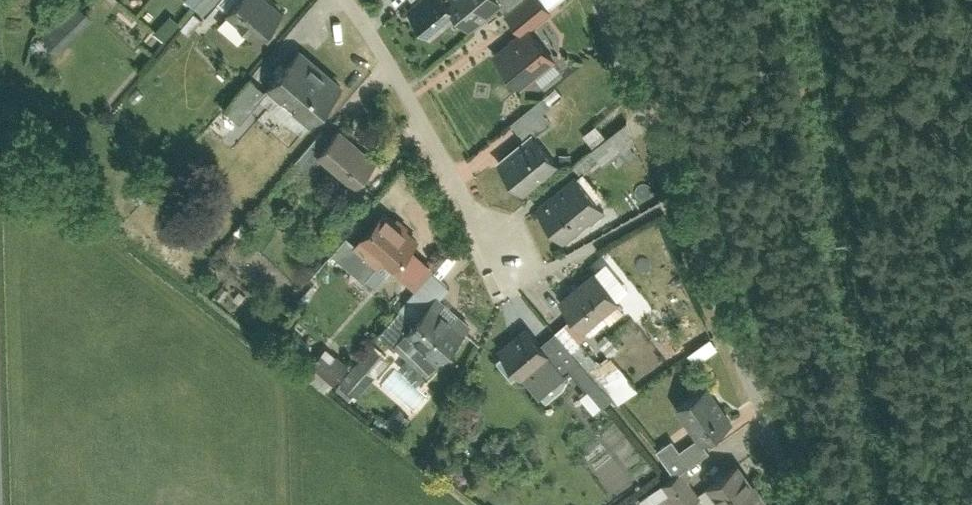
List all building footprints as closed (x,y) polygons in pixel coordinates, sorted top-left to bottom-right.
[(202,15),(215,0),(184,0),(202,15)] [(216,17),(240,37),(246,30),(257,39),(285,5),(278,0),(230,0),(216,17)] [(468,35),(499,10),(492,2),(491,0),(438,0),(414,19),(429,37),(454,17),(468,35)] [(504,17),(526,0),(495,0),(492,2),(499,10),(504,17)] [(517,33),(530,23),(549,9),(542,0),(526,0),(504,17),(517,33)] [(77,1),(43,39),(59,53),(93,15),(77,1)] [(168,39),(179,20),(167,13),(156,32),(168,39)] [(517,33),(492,52),(519,88),(557,59),(530,23),(517,33)] [(296,44),(265,80),(310,119),(341,82),(296,44)] [(250,75),(226,108),(244,121),(268,89),(250,75)] [(524,138),(494,161),(521,196),(563,164),(539,132),(559,118),(543,96),(510,120),(524,138)] [(620,108),(583,131),(593,147),(573,159),(581,172),(639,137),(620,108)] [(318,125),(290,161),(306,174),(319,157),(355,185),(377,156),(337,125),(330,134),(318,125)] [(580,171),(532,209),(561,245),(608,208),(580,171)] [(346,235),(331,252),(366,280),(381,262),(393,272),(421,238),(383,208),(365,230),(355,242),(346,235)] [(411,285),(428,265),(413,253),(397,273),(411,285)] [(592,269),(558,296),(573,313),(591,336),(624,308),(592,269)] [(438,295),(397,340),(430,370),(471,325),(438,295)] [(573,313),(540,340),(566,371),(597,409),(611,397),(617,404),(635,389),(591,336),(573,313)] [(527,324),(499,347),(538,394),(566,371),(540,340),(527,324)] [(326,348),(310,366),(354,406),(393,363),(370,343),(348,368),(326,348)] [(706,387),(678,406),(704,443),(732,424),(706,387)] [(669,439),(656,449),(678,479),(685,473),(711,454),(699,437),(679,452),(669,439)] [(695,497),(701,504),(758,504),(764,501),(738,466),(701,493),(695,497)] [(685,473),(678,479),(664,490),(675,504),(685,504),(695,497),(701,493),(685,473)]
